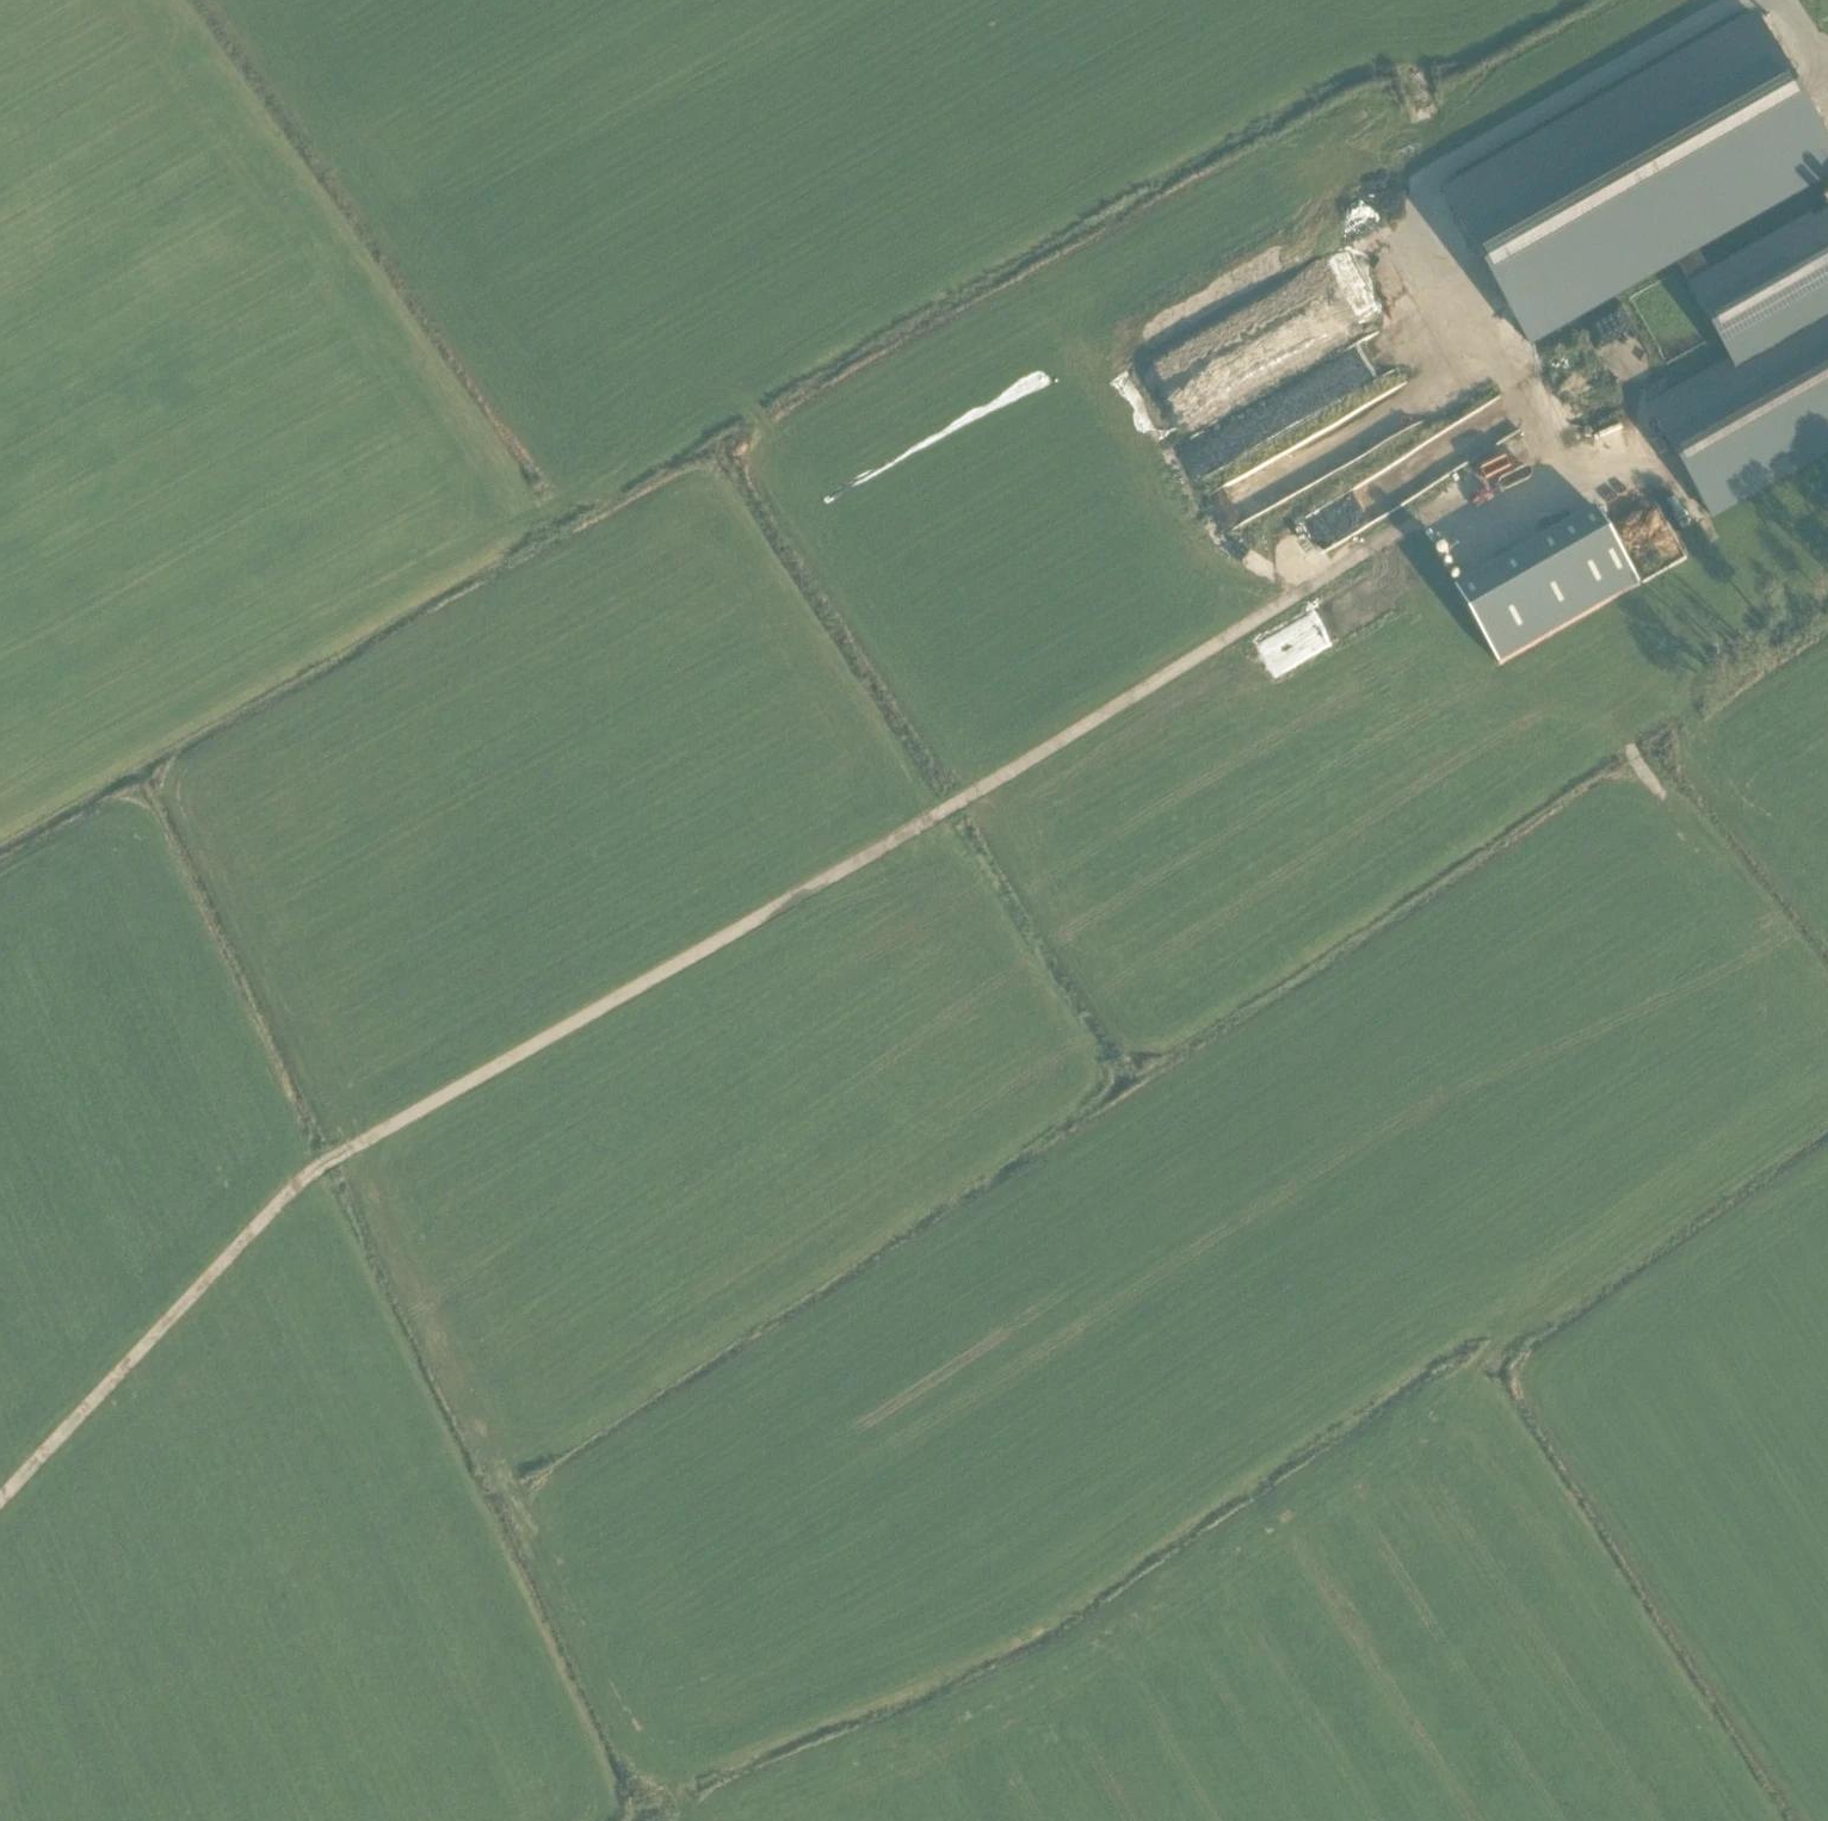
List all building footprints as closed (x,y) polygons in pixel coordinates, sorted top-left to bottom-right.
[(1711,516),(1827,449),(1827,214),(1713,279),(1695,248),(1827,173),(1827,143),(1758,19),(1445,196),(1529,343),(1675,260),(1734,363),(1651,410),(1711,516)] [(1210,498),(1219,521),(1248,510),(1239,487),(1210,498)] [(1640,584),(1598,509),(1457,589),(1499,664),(1640,584)]
